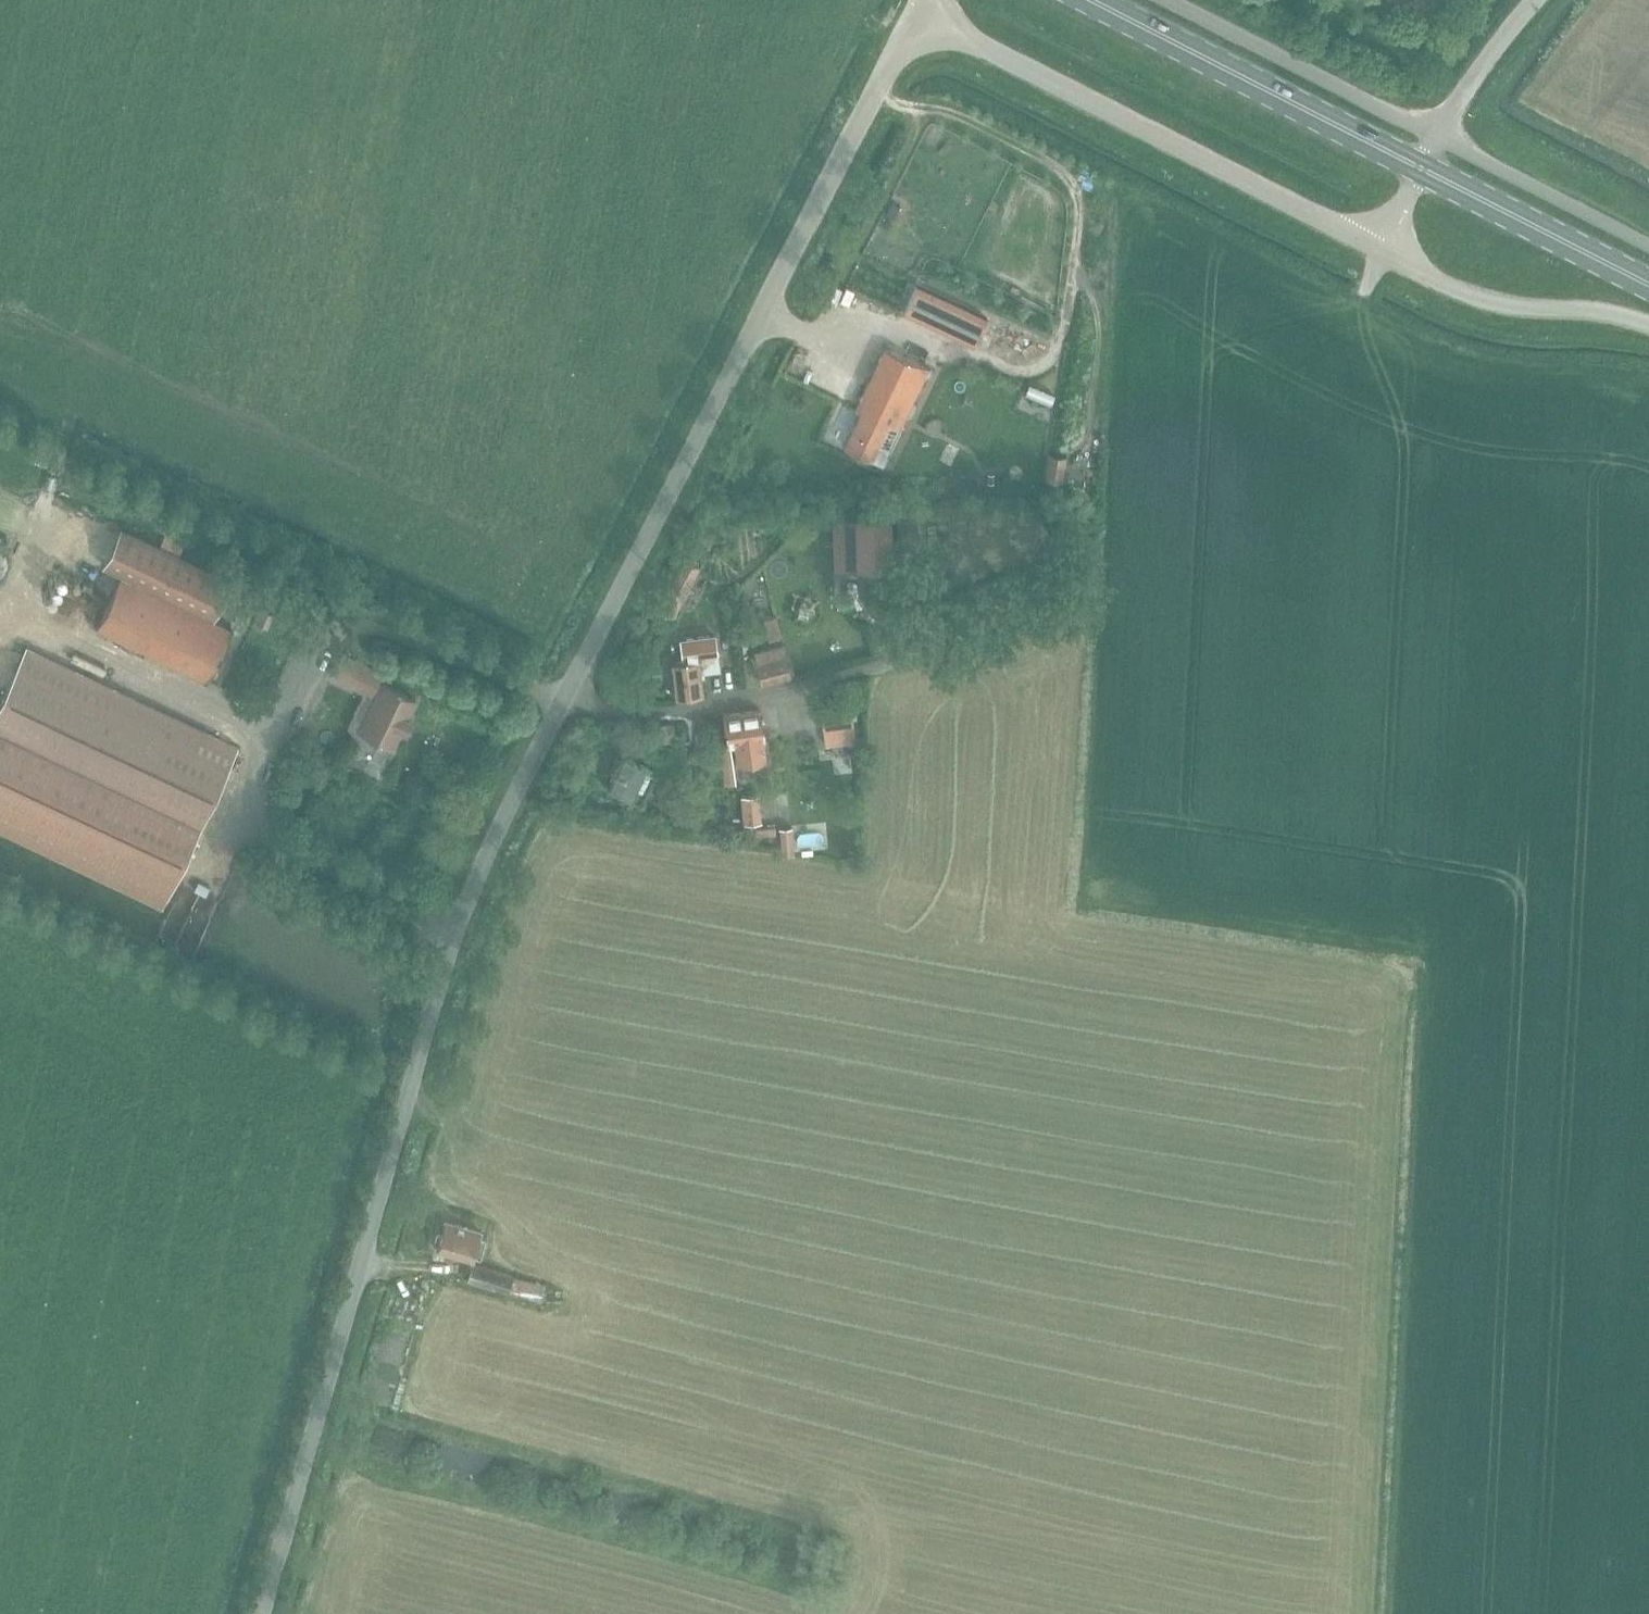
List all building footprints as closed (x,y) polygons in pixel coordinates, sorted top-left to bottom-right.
[(900,309),(948,333),(960,308),(912,285),(900,309)] [(912,396),(925,402),(940,371),(885,345),(856,406),(863,409),(846,444),(881,461),(912,396)] [(95,627),(205,680),(230,630),(212,621),(231,582),(120,529),(102,567),(120,576),(95,627)] [(690,547),(685,560),(701,566),(706,552),(690,547)] [(762,618),(766,639),(780,636),(776,615),(762,618)] [(672,658),(675,694),(703,691),(701,667),(718,665),(715,633),(682,637),(683,657),(672,658)] [(752,650),(759,680),(789,674),(782,643),(752,650)] [(193,840),(237,747),(26,649),(0,707),(0,751),(193,840)] [(383,684),(382,685),(377,683),(382,673),(342,654),(332,676),(365,692),(348,727),(347,728),(373,756),(374,755),(371,751),(377,738),(394,746),(402,729),(406,731),(412,719),(408,717),(416,700),(383,684)] [(854,723),(850,696),(819,700),(823,727),(854,723)] [(722,713),(725,743),(752,741),(751,734),(761,733),(759,710),(722,713)] [(657,724),(658,741),(677,739),(675,722),(657,724)] [(193,840),(0,751),(0,840),(159,914),(193,840)] [(610,784),(640,800),(655,773),(625,756),(610,784)] [(739,795),(742,824),(759,822),(757,794),(739,795)] [(777,827),(780,853),(792,852),(790,826),(777,827)] [(434,1251),(471,1263),(480,1234),(442,1223),(434,1251)] [(513,1275),(471,1263),(465,1283),(506,1296),(513,1275)]
